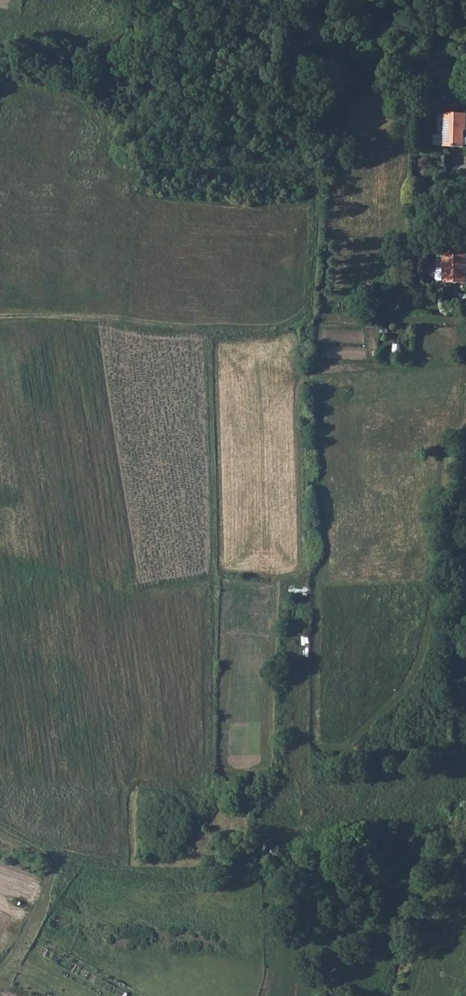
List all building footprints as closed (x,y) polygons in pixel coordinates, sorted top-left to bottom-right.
[(442,147),(464,148),(465,131),(465,132),(465,114),(444,113),(442,147)] [(442,207),(440,200),(433,201),(434,209),(442,207)] [(442,247),(440,282),(463,283),(465,248),(442,247)]
